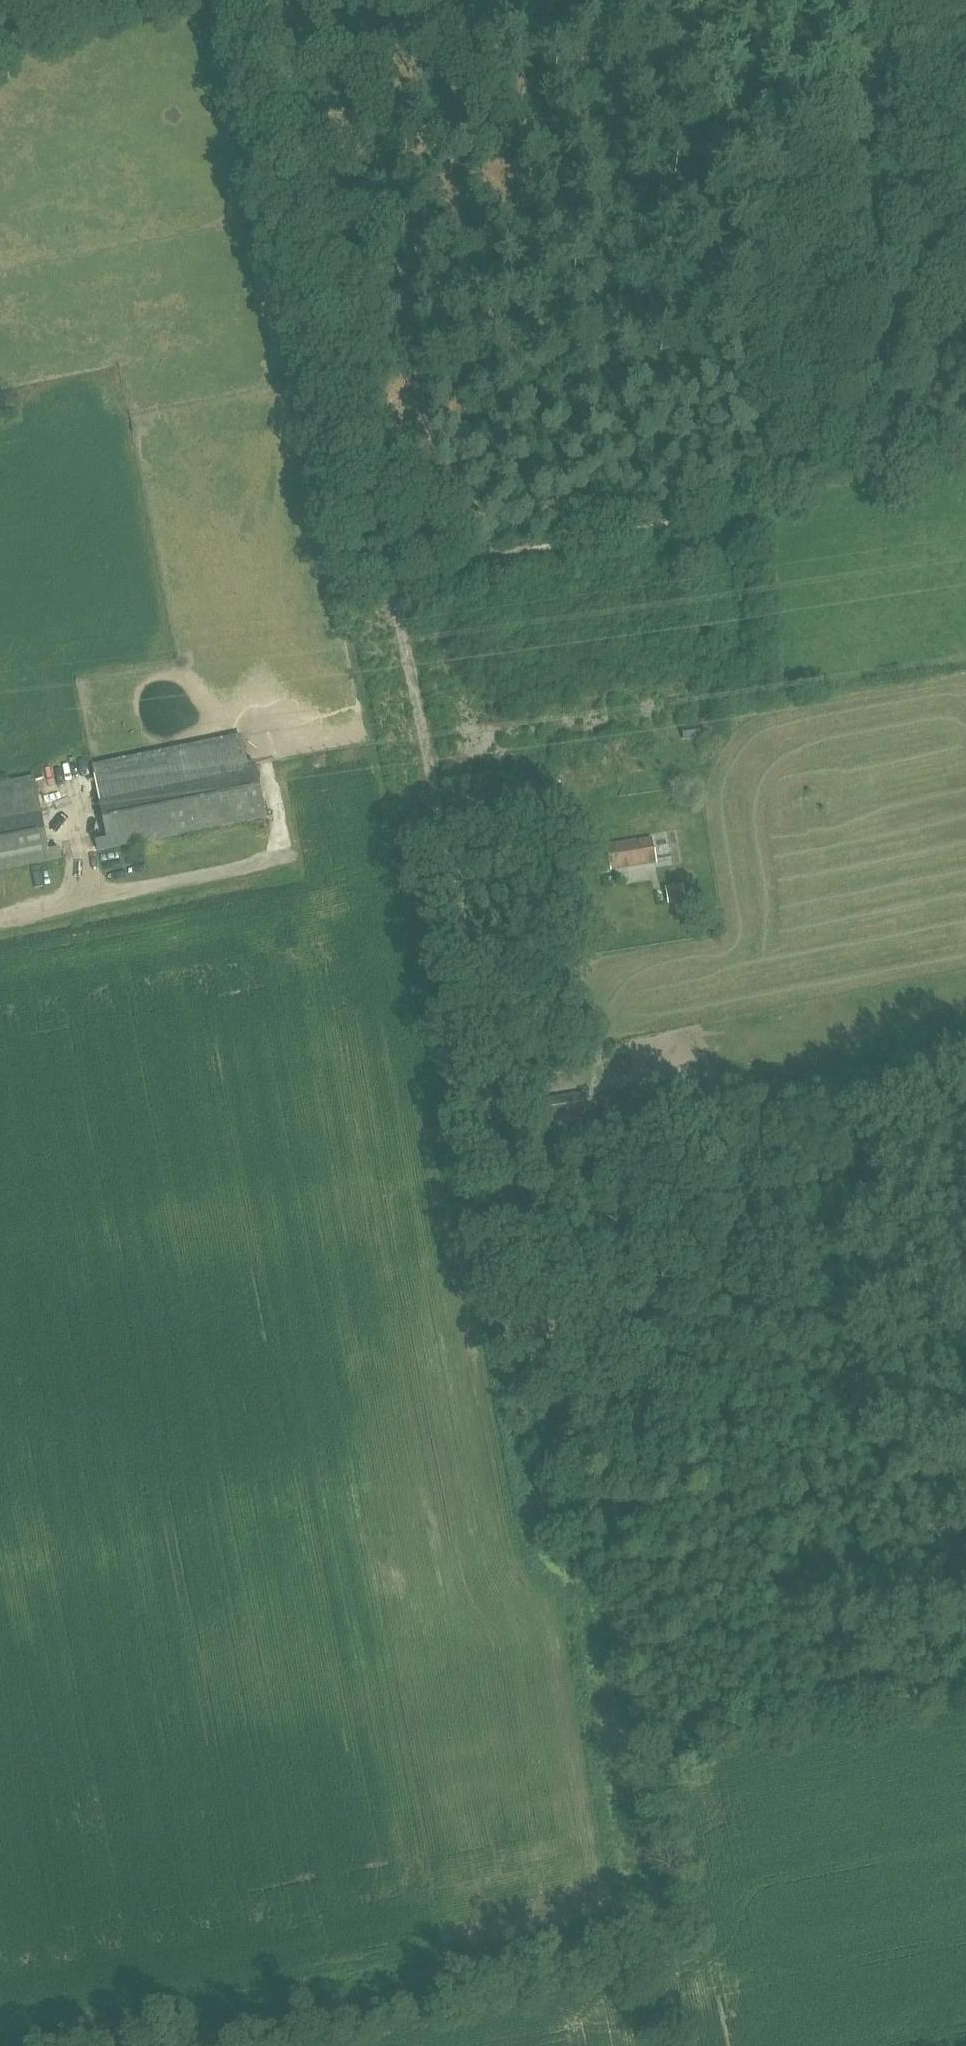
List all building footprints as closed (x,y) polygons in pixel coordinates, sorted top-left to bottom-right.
[(699,722),(681,724),(684,740),(703,737),(699,722)] [(266,816),(255,761),(251,761),(244,751),(241,734),(91,765),(97,792),(108,849),(266,816)] [(0,785),(0,870),(51,859),(34,778),(0,785)] [(652,837),(606,843),(611,871),(657,864),(652,837)] [(690,890),(673,893),(675,903),(692,900),(690,890)]
